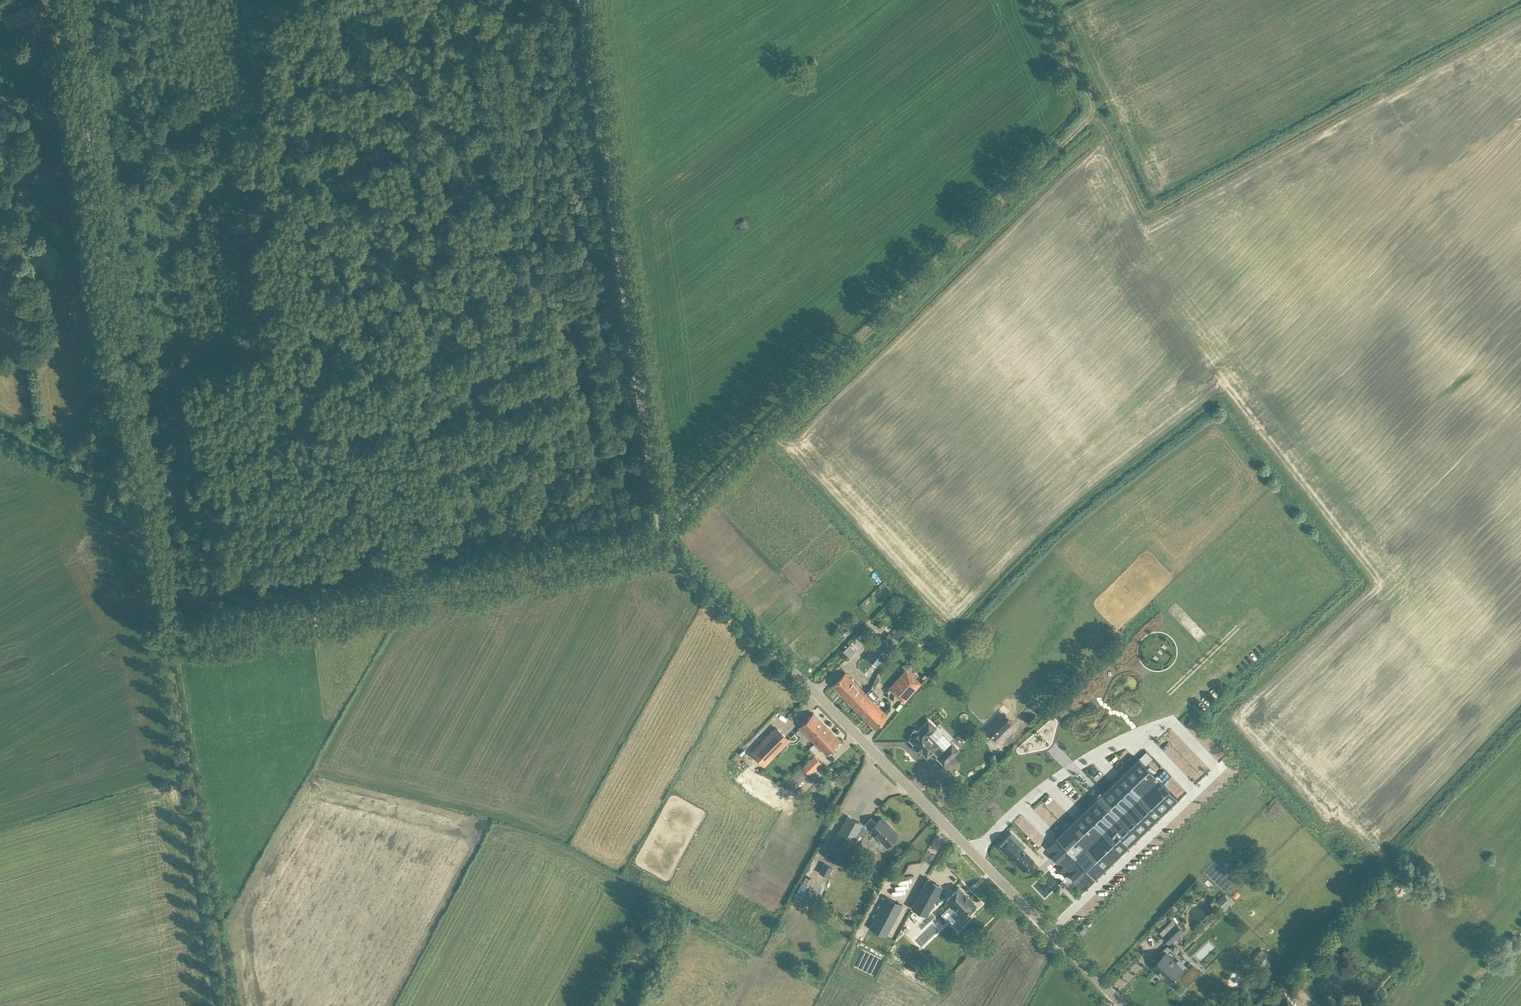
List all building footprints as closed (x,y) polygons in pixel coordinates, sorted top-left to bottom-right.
[(43,15),(49,13),(42,0),(38,0),(2,18),(9,32),(35,19),(37,24),(46,20),(43,15)] [(60,57),(53,58),(54,67),(61,66),(60,57)] [(37,357),(38,367),(46,367),(44,356),(37,357)] [(877,666),(893,646),(883,637),(866,657),(877,666)] [(1038,777),(1153,666),(1128,640),(1012,751),(1038,777)] [(850,644),(844,650),(850,656),(856,650),(850,644)] [(904,701),(921,682),(905,669),(889,687),(904,701)] [(865,693),(865,692),(845,672),(832,684),(847,699),(855,691),(861,698),(865,693)] [(887,715),(872,699),(878,694),(871,687),(865,692),(865,693),(861,698),(855,691),(847,699),(874,727),(887,715)] [(815,742),(829,729),(813,713),(799,726),(815,742)] [(917,729),(915,729),(912,732),(912,734),(913,735),(909,739),(927,756),(932,751),(937,756),(937,757),(944,764),(958,749),(951,742),(944,749),(928,734),(935,727),(928,720),(918,730),(917,729)] [(996,723),(987,732),(994,740),(1003,731),(996,723)] [(779,749),(789,739),(777,727),(752,752),(764,764),(769,758),(765,754),(774,745),(779,749)] [(829,729),(815,742),(826,753),(840,740),(829,729)] [(803,766),(810,773),(821,762),(814,755),(803,766)] [(1057,837),(1046,847),(1053,854),(1051,856),(1057,861),(1059,859),(1072,873),(1070,875),(1075,881),(1077,879),(1084,886),(1094,876),(1095,877),(1177,798),(1146,764),(1139,757),(1102,793),(1100,791),(1099,791),(1101,793),(1096,798),(1095,797),(1095,798),(1095,799),(1069,824),(1056,836),(1057,837)] [(796,773),(791,778),(796,783),(798,785),(803,780),(796,773)] [(1184,778),(1188,783),(1195,779),(1192,773),(1184,778)] [(791,778),(786,782),(791,787),(796,783),(791,778)] [(842,849),(846,852),(862,823),(848,815),(832,844),(829,850),(839,855),(842,849)] [(863,825),(868,830),(871,828),(887,844),(898,833),(891,826),(889,828),(880,819),(876,822),(871,817),(863,825)] [(1012,833),(999,845),(1023,869),(1033,859),(1030,856),(1022,848),(1024,845),(1012,833)] [(819,872),(825,875),(830,865),(824,862),(819,872)] [(927,878),(912,906),(926,914),(941,886),(927,878)] [(959,887),(947,899),(952,904),(948,908),(958,920),(962,924),(961,924),(962,925),(972,915),(972,914),(971,915),(968,911),(975,904),(959,887)] [(1225,907),(1228,905),(1232,900),(1224,892),(1217,899),(1225,907)] [(885,936),(903,904),(887,895),(869,927),(885,936)] [(1176,923),(1163,935),(1170,942),(1183,930),(1176,923)] [(1166,952),(1154,965),(1171,982),(1178,974),(1180,976),(1179,977),(1186,984),(1200,971),(1193,964),(1185,972),(1166,952)] [(1265,952),(1257,961),(1264,967),(1272,958),(1265,952)] [(1285,991),(1268,1005),(1298,1005),(1285,991)]
